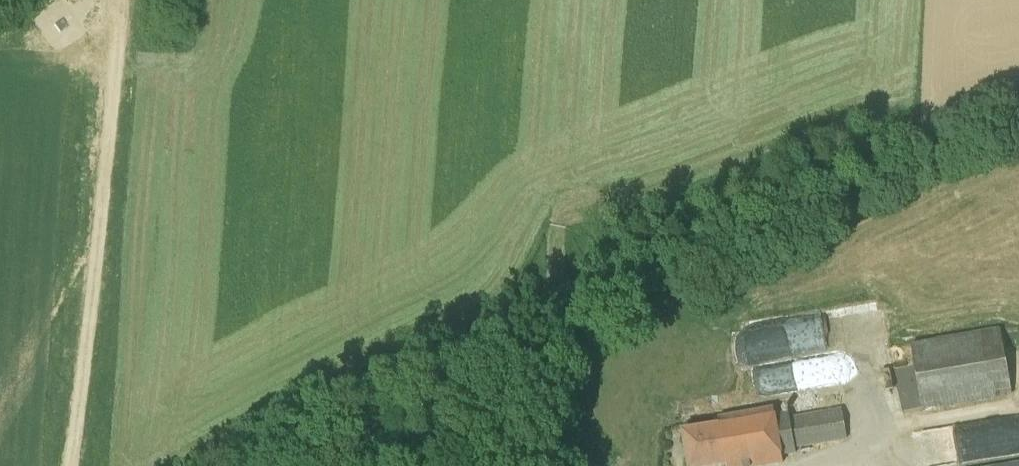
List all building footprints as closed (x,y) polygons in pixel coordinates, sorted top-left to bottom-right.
[(797,335),(830,328),(828,318),(795,325),(797,335)] [(924,412),(1012,397),(1001,328),(912,345),(924,412)] [(714,420),(716,426),(684,432),(689,465),(723,465),(727,465),(728,465),(765,465),(784,463),(783,455),(796,453),(795,447),(848,438),(843,410),(790,420),(789,414),(775,416),(774,409),(714,420)]
